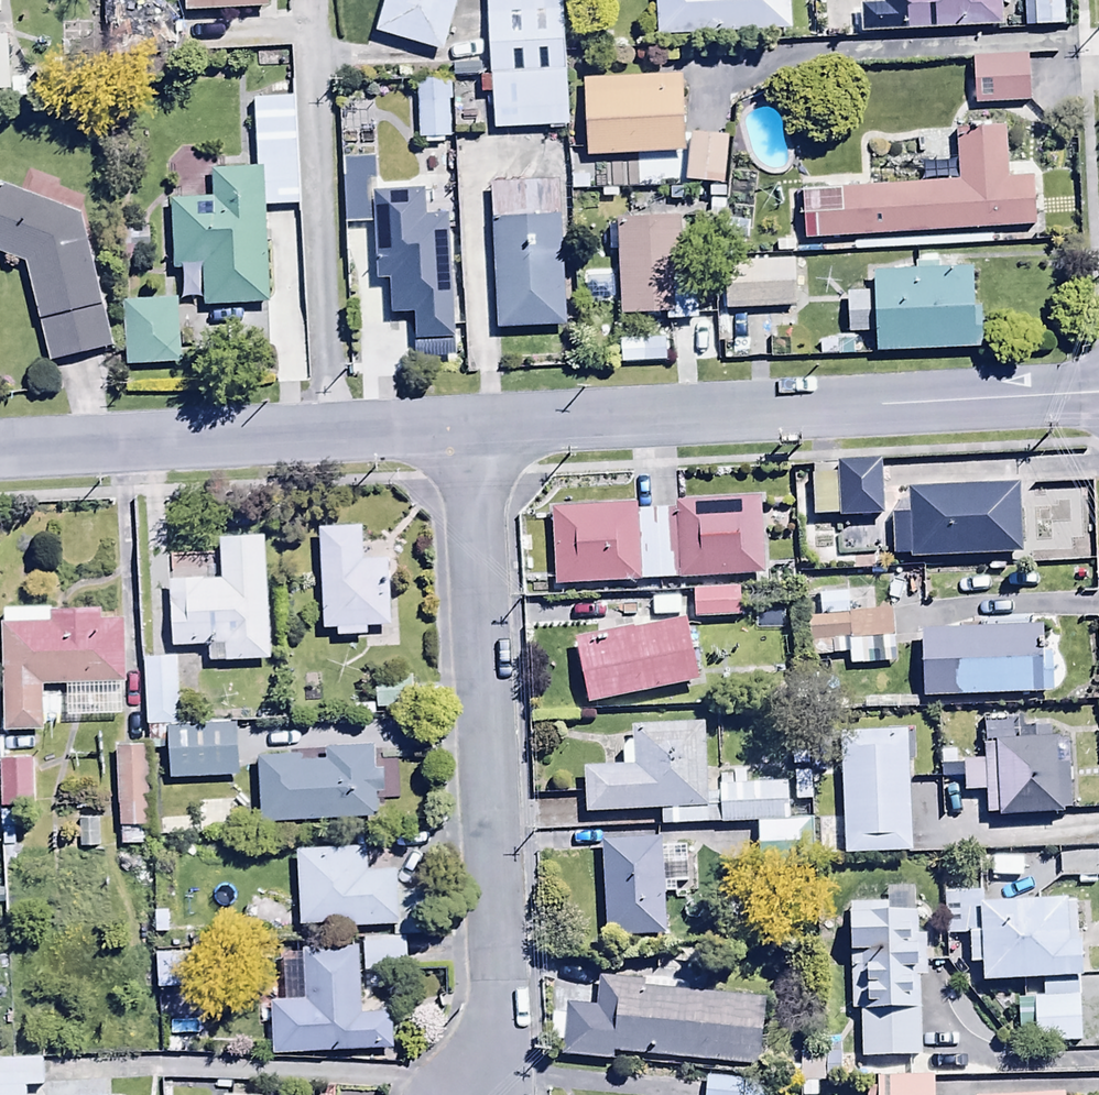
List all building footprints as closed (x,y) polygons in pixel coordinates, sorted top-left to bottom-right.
[(375,9),(440,31),(450,0),(378,0),(375,9)] [(493,110),(570,106),(564,0),(487,0),(493,110)] [(790,5),(790,0),(650,0),(650,13),(790,5)] [(885,10),(863,12),(864,31),(1000,24),(999,0),(884,0),(885,10)] [(344,23),(345,46),(379,44),(378,21),(344,23)] [(973,31),(973,81),(1028,81),(1028,32),(973,31)] [(582,53),(587,134),(684,128),(679,48),(582,53)] [(448,63),(417,64),(417,121),(448,121),(448,63)] [(271,302),(266,206),(300,204),(294,97),(254,99),(258,166),(212,169),(213,197),(170,200),(174,269),(202,268),(204,306),(271,302)] [(720,162),(726,115),(692,111),(686,158),(720,162)] [(799,189),(802,237),(1039,224),(1037,178),(1008,179),(1005,124),(953,126),(956,181),(799,189)] [(375,156),(342,157),(345,224),(368,223),(367,177),(376,177),(375,156)] [(677,159),(634,161),(636,187),(678,185),(677,159)] [(80,209),(68,208),(74,192),(40,179),(34,194),(23,190),(28,176),(5,167),(0,180),(0,253),(25,262),(49,362),(115,347),(80,209)] [(559,180),(493,182),(497,328),(563,326),(559,180)] [(426,214),(425,186),(374,187),(377,278),(392,277),(393,311),(414,310),(415,339),(457,338),(453,213),(426,214)] [(629,196),(630,216),(616,217),(616,225),(608,226),(609,247),(618,247),(620,315),(665,313),(666,319),(699,318),(697,273),(682,274),(679,214),(662,215),(662,195),(629,196)] [(724,236),(725,288),(792,287),(792,235),(724,236)] [(873,311),(873,332),(979,330),(977,250),(871,252),(872,266),(846,267),(847,311),(873,311)] [(174,277),(123,280),(127,345),(178,342),(174,277)] [(882,516),(881,463),(837,464),(837,474),(812,475),(813,518),(882,516)] [(892,556),(912,555),(912,559),(1007,557),(1007,552),(1022,551),(1021,486),(911,488),(912,517),(891,518),(892,556)] [(677,581),(674,510),(637,512),(637,505),(553,510),(557,588),(677,581)] [(362,526),(319,528),(324,628),(337,628),(338,635),(366,634),(366,626),(388,625),(385,560),(364,561),(362,526)] [(269,659),(264,534),(220,535),(222,577),(171,579),(174,647),(208,645),(209,662),(269,659)] [(691,564),(691,596),(734,596),(734,564),(691,564)] [(847,588),(849,619),(893,616),(890,585),(847,588)] [(104,608),(4,608),(2,731),(43,731),(43,684),(67,684),(67,714),(122,714),(122,680),(125,680),(125,617),(104,617),(104,608)] [(575,639),(590,706),(700,682),(685,615),(575,639)] [(919,632),(922,699),(1056,692),(1054,653),(1041,653),(1040,626),(919,632)] [(412,672),(375,675),(377,710),(414,707),(412,672)] [(170,709),(170,757),(237,756),(237,708),(170,709)] [(909,708),(838,711),(844,837),(915,833),(909,708)] [(142,723),(113,725),(119,816),(148,814),(142,723)] [(1050,723),(1018,724),(1018,737),(983,737),(983,761),(961,762),(961,791),(985,791),(986,814),(1068,813),(1067,737),(1050,737),(1050,723)] [(718,826),(718,770),(707,770),(706,725),(632,726),(633,743),(624,743),(624,767),(583,767),(584,814),(661,812),(661,827),(718,826)] [(0,738),(0,801),(36,800),(34,737),(0,738)] [(256,756),(259,819),(375,814),(374,801),(397,800),(396,761),(374,762),(373,746),(327,749),(327,753),(256,756)] [(718,770),(718,826),(757,825),(758,871),(814,870),(813,819),(787,820),(786,782),(743,783),(742,769),(718,770)] [(233,800),(206,799),(205,831),(232,831),(233,800)] [(658,840),(605,841),(606,936),(663,936),(663,894),(697,893),(697,861),(686,861),(686,847),(658,848),(658,840)] [(354,921),(354,926),(394,925),(394,936),(424,935),(423,887),(397,888),(397,868),(368,868),(368,847),(298,848),(300,922),(354,921)] [(884,904),(851,904),(850,1011),(862,1011),(862,1057),(922,1057),(922,909),(912,909),(912,889),(884,888),(884,904)] [(982,963),(983,981),(1089,977),(1088,930),(1074,930),(1074,902),(981,904),(981,933),(968,933),(969,963),(982,963)] [(192,933),(156,933),(156,969),(192,969),(192,933)] [(407,940),(363,942),(365,972),(408,970),(407,940)] [(272,999),(273,1053),(395,1049),(394,1009),(363,1010),(361,946),(303,948),(305,998),(272,999)] [(754,1069),(764,1002),(599,978),(595,1009),(565,1005),(558,1055),(615,1063),(616,1050),(754,1069)] [(1079,982),(1043,982),(1043,999),(1016,999),(1017,1044),(1081,1043),(1079,982)] [(0,1058),(0,1094),(26,1094),(26,1087),(44,1087),(44,1058),(0,1058)] [(706,1077),(704,1094),(773,1094),(774,1086),(706,1077)] [(866,1078),(866,1094),(934,1094),(933,1078),(866,1078)]
